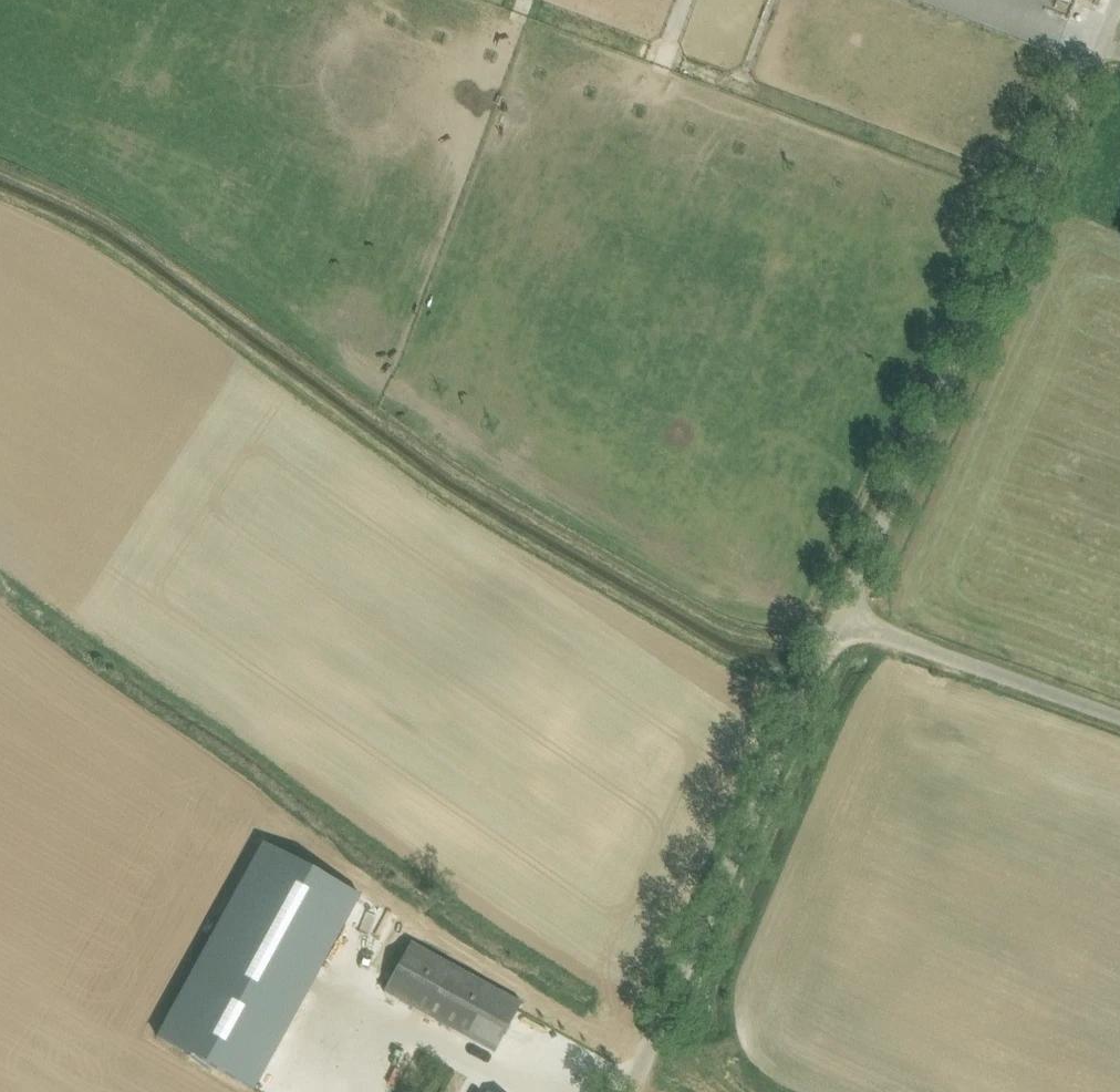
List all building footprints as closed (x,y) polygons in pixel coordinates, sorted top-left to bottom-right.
[(155,1039),(253,1091),(358,896),(260,844),(155,1039)] [(495,1052),(522,1003),(410,943),(384,991),(495,1052)]
